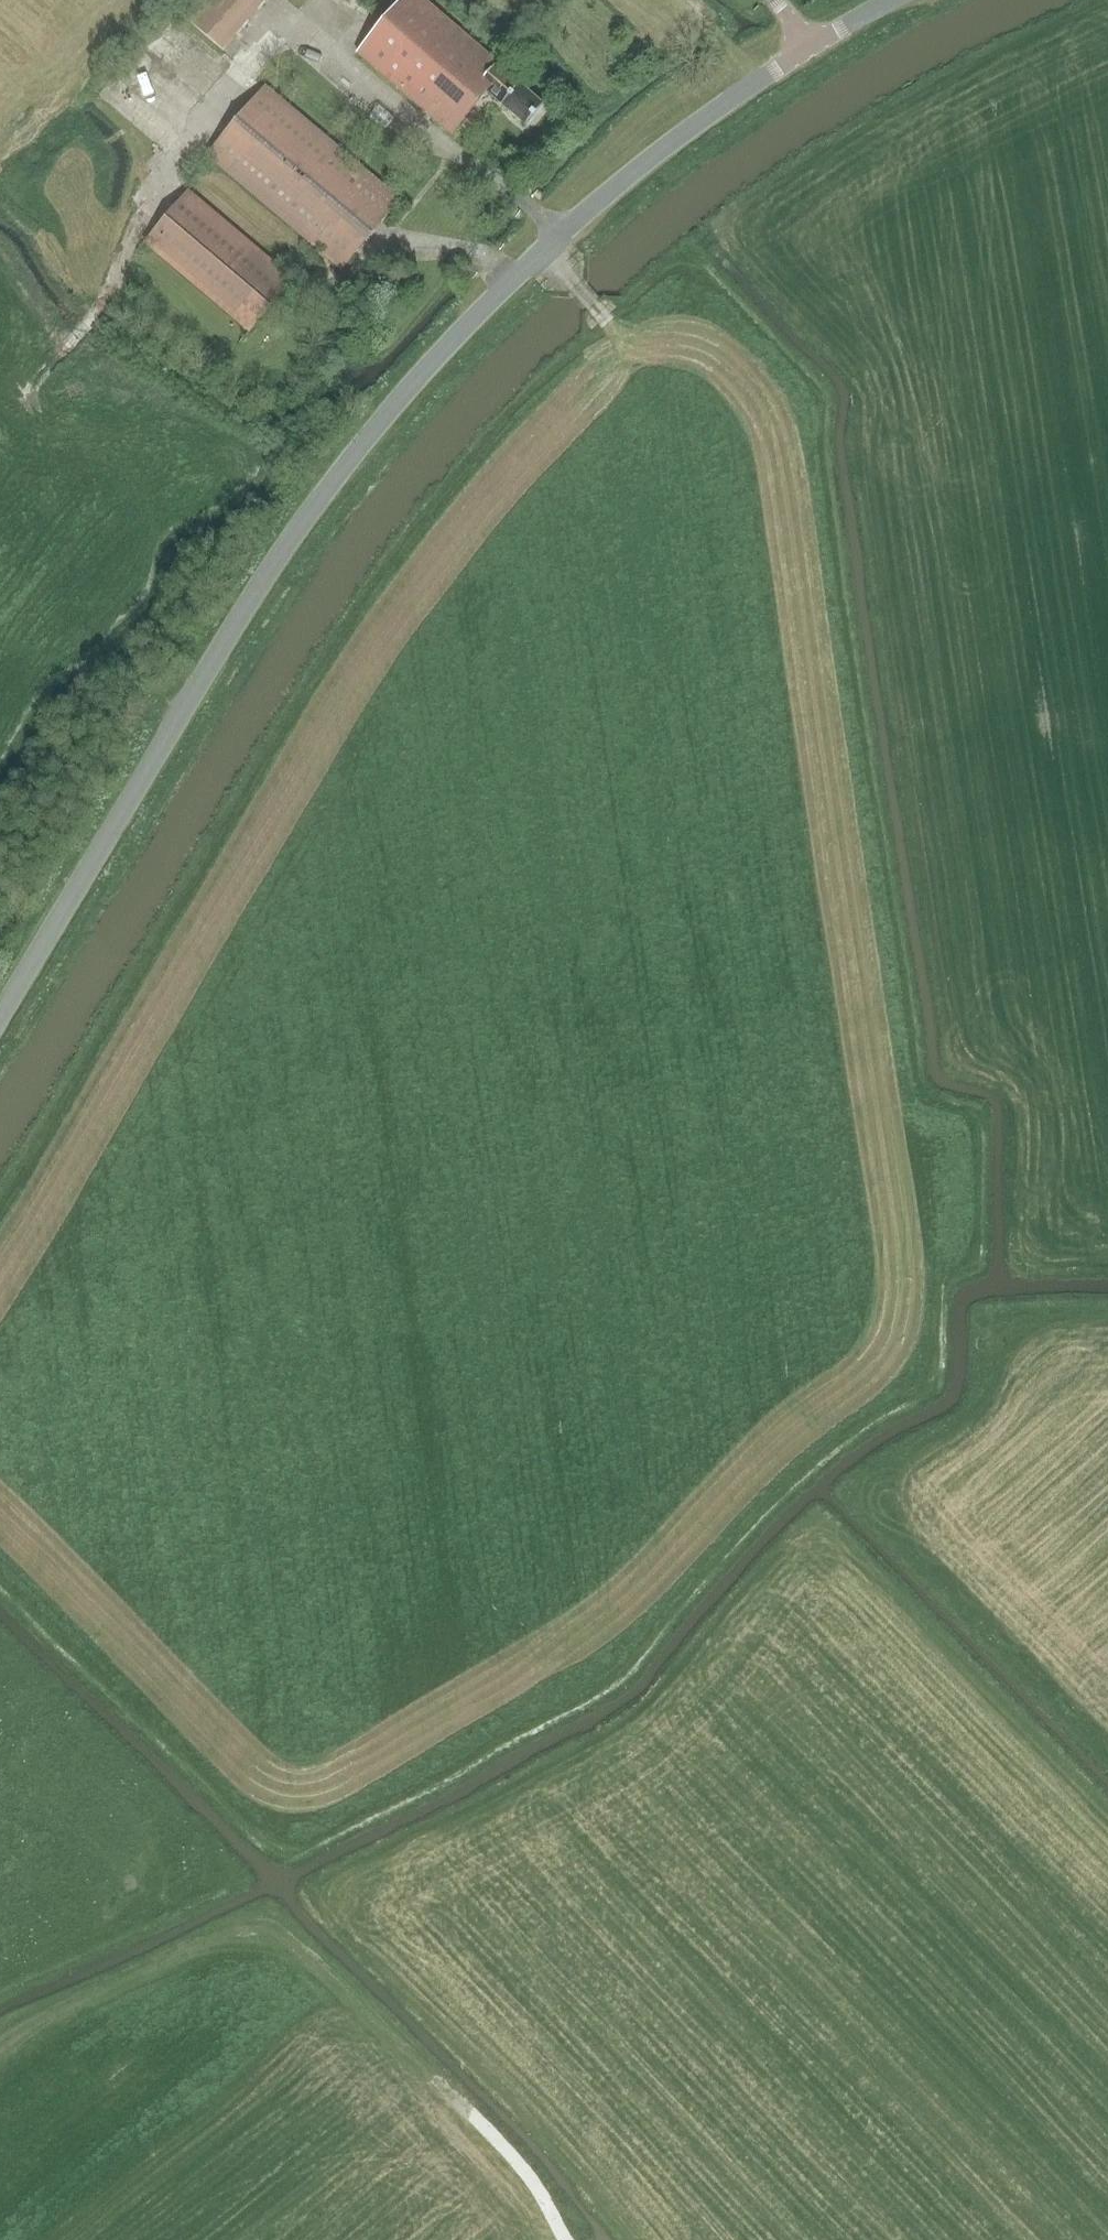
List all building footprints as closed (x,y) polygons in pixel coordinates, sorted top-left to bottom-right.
[(182,16),(224,51),(268,0),(196,0),(182,16)] [(452,133),(488,91),(527,126),(544,105),(498,65),(499,64),(424,0),(402,0),(373,35),(358,53),(452,133)] [(402,199),(265,84),(205,155),(342,271),(402,199)] [(250,333),(294,281),(189,192),(145,244),(250,333)]
